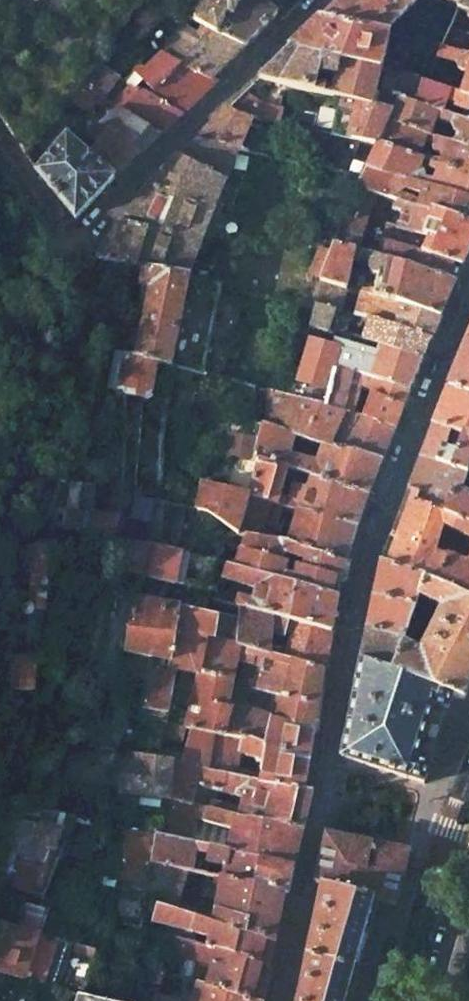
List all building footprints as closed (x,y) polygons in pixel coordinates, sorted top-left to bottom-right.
[(196,20),(202,23),(245,47),(277,15),(255,0),(212,0),(196,20)] [(384,33),(417,0),(340,0),(322,19),(384,33)] [(461,8),(459,15),(453,28),(446,46),(460,55),(461,56),(468,37),(468,11),(461,8)] [(382,68),(390,34),(384,33),(322,19),(319,18),(288,49),(338,59),(382,68)] [(197,33),(185,27),(184,27),(162,54),(212,80),(245,47),(202,23),(197,33)] [(319,70),(335,74),(338,59),(288,49),(282,55),(320,63),(319,70)] [(130,83),(181,115),(217,82),(212,80),(162,54),(145,68),(140,64),(124,81),(130,83)] [(259,77),(315,92),(317,83),(319,70),(320,63),(282,55),(259,77)] [(461,56),(460,55),(459,57),(458,59),(457,61),(457,63),(457,66),(457,68),(459,70),(461,73),(462,74),(464,74),(466,74),(467,74),(468,73),(468,72),(468,59),(461,56)] [(326,94),(369,105),(374,106),(382,68),(338,59),(335,74),(333,86),(317,83),(315,92),(326,94)] [(105,98),(118,77),(97,64),(84,81),(105,98)] [(461,96),(451,91),(430,83),(401,72),(382,68),(374,106),(397,113),(403,100),(442,114),(447,101),(456,104),(456,106),(456,107),(458,108),(458,109),(465,112),(461,121),(468,124),(468,99),(461,96)] [(91,115),(141,153),(160,135),(114,104),(105,98),(84,81),(71,100),(91,115)] [(130,83),(114,104),(160,135),(181,115),(130,83)] [(266,103),(246,89),(241,95),(231,104),(259,118),(266,103)] [(442,114),(403,100),(397,113),(393,122),(447,145),(468,151),(468,124),(461,121),(442,114)] [(369,105),(360,139),(382,144),(393,122),(397,113),(374,106),(369,105)] [(250,122),(222,113),(197,138),(238,148),(250,122)] [(56,137),(60,141),(65,134),(68,131),(73,123),(61,114),(52,126),(59,133),(56,137)] [(96,142),(87,154),(114,178),(141,153),(91,115),(80,129),(96,142)] [(447,145),(393,122),(382,144),(381,146),(422,160),(468,176),(468,151),(447,145)] [(76,137),(68,131),(65,134),(73,141),(76,137)] [(60,141),(36,170),(76,219),(114,178),(87,154),(73,141),(65,134),(60,141)] [(188,277),(238,148),(197,138),(148,184),(100,249),(95,257),(126,265),(144,269),(188,277)] [(422,160),(381,146),(369,168),(369,169),(422,186),(468,201),(468,176),(422,160)] [(353,164),(349,176),(364,180),(369,169),(369,168),(353,164)] [(369,169),(364,180),(361,189),(377,194),(395,200),(468,225),(468,201),(422,186),(369,169)] [(361,237),(377,194),(361,189),(345,216),(340,230),(361,237)] [(382,242),(388,244),(463,268),(468,253),(468,225),(395,200),(392,209),(404,212),(399,227),(387,224),(382,242)] [(356,251),(361,237),(340,230),(335,246),(356,251)] [(388,244),(384,263),(456,285),(463,268),(388,244)] [(324,281),(345,289),(352,267),(356,251),(335,246),(324,281)] [(380,261),(381,259),(369,254),(356,251),(352,267),(345,289),(348,290),(363,295),(442,319),(456,285),(384,263),(380,261)] [(130,331),(127,350),(137,352),(151,286),(142,284),(144,269),(126,265),(126,286),(124,330),(130,331)] [(151,286),(137,352),(158,359),(174,363),(207,373),(222,377),(242,300),(218,295),(221,285),(188,277),(144,269),(142,284),(151,286)] [(341,312),(348,290),(345,289),(324,281),(316,307),(340,313),(341,312)] [(363,295),(357,317),(369,321),(432,341),(442,319),(363,295)] [(340,313),(316,307),(309,327),(333,334),(340,313)] [(423,362),(432,341),(369,321),(367,330),(363,344),(423,362)] [(357,330),(354,341),(363,344),(367,330),(361,329),(357,330)] [(348,346),(350,340),(336,336),(332,348),(346,353),(348,346)] [(409,394),(423,362),(363,344),(354,341),(350,340),(348,346),(346,353),(336,374),(368,383),(409,394)] [(448,386),(468,392),(468,343),(466,342),(452,378),(450,382),(448,386)] [(151,390),(158,359),(137,352),(127,350),(127,358),(120,357),(117,367),(113,389),(125,392),(125,396),(143,395),(151,390)] [(395,429),(409,394),(368,383),(336,374),(323,370),(310,404),(354,417),(361,390),(370,391),(372,390),(361,419),(395,429)] [(468,437),(468,392),(448,386),(433,424),(468,437)] [(381,462),(395,429),(361,419),(354,417),(310,404),(286,397),(274,394),(269,409),(252,405),(251,423),(265,423),(296,434),(324,443),(381,462)] [(235,452),(257,458),(257,457),(265,423),(251,423),(233,421),(230,450),(235,452)] [(368,495),(381,462),(324,443),(315,468),(290,460),(296,434),(265,423),(257,457),(263,459),(288,468),(311,476),(368,495)] [(421,494),(418,502),(447,516),(468,525),(468,497),(461,494),(468,471),(468,437),(433,424),(408,489),(421,494)] [(252,497),(277,505),(288,468),(263,459),(252,496),(252,497)] [(302,502),(360,519),(368,495),(311,476),(307,487),(302,502)] [(208,484),(202,508),(206,509),(241,532),(252,497),(252,496),(229,490),(223,488),(208,484)] [(307,487),(295,484),(287,508),(299,511),(357,527),(360,519),(302,502),(307,487)] [(408,489),(381,561),(425,580),(435,553),(438,544),(444,526),(447,516),(418,502),(421,494),(408,489)] [(271,539),(281,506),(277,505),(252,497),(241,532),(250,534),(271,539)] [(61,508),(57,528),(109,537),(113,517),(61,508)] [(347,562),(357,527),(299,511),(289,543),(347,562)] [(447,516),(444,526),(455,532),(468,539),(468,525),(447,516)] [(450,548),(455,532),(444,526),(438,544),(450,548)] [(350,563),(347,562),(289,543),(271,539),(250,534),(245,549),(283,561),(288,545),(311,553),(307,569),(342,581),(346,582),(350,563)] [(117,539),(118,570),(140,575),(146,544),(117,539)] [(19,574),(23,575),(48,579),(53,548),(24,541),(19,574)] [(183,586),(188,554),(181,552),(146,542),(146,544),(140,575),(175,584),(183,586)] [(339,599),(342,581),(307,569),(298,566),(295,577),(286,574),(289,563),(283,561),(245,549),(240,562),(238,569),(339,599)] [(435,553),(425,580),(451,592),(468,600),(468,566),(435,553)] [(381,561),(360,660),(408,678),(421,652),(403,644),(407,634),(417,604),(419,596),(443,607),(451,592),(425,580),(381,561)] [(239,598),(237,606),(240,607),(331,633),(333,633),(338,603),(339,599),(238,569),(237,570),(228,567),(226,572),(223,579),(233,582),(256,589),(252,602),(239,598)] [(23,575),(13,615),(13,675),(35,680),(39,656),(15,652),(25,602),(28,603),(27,607),(27,608),(27,609),(28,610),(29,611),(32,611),(33,610),(33,609),(34,608),(34,604),(44,605),(45,597),(48,579),(23,575)] [(421,652),(408,678),(453,696),(464,700),(468,689),(468,600),(451,592),(443,607),(421,652)] [(153,656),(170,660),(175,630),(179,607),(161,603),(135,596),(125,649),(153,656)] [(427,611),(417,604),(407,634),(413,638),(418,635),(428,616),(427,611)] [(202,613),(179,607),(175,630),(214,639),(219,616),(202,613)] [(325,671),(331,633),(240,607),(236,619),(219,616),(214,639),(240,645),(325,671)] [(198,674),(185,727),(192,728),(221,735),(231,708),(228,707),(237,661),(240,645),(214,639),(175,630),(170,660),(168,667),(175,668),(198,674)] [(273,695),(266,718),(314,730),(318,731),(325,671),(240,645),(237,661),(245,663),(240,686),(273,695)] [(429,765),(446,711),(448,711),(453,696),(408,678),(360,660),(341,757),(424,784),(430,765),(429,765)] [(143,707),(167,712),(174,673),(150,669),(143,707)] [(237,778),(302,793),(314,730),(266,718),(231,708),(221,735),(192,728),(186,766),(237,778)] [(182,739),(185,727),(165,722),(163,734),(182,739)] [(136,782),(134,790),(169,798),(169,799),(196,805),(207,808),(303,831),(313,795),(302,793),(237,778),(186,766),(158,758),(128,753),(123,779),(136,782)] [(194,816),(196,805),(169,799),(161,837),(187,841),(194,816)] [(70,816),(28,806),(21,838),(26,840),(21,854),(30,857),(20,884),(37,892),(39,887),(45,888),(58,850),(66,829),(70,816)] [(294,867),(303,831),(207,808),(204,818),(203,821),(232,831),(229,852),(294,867)] [(204,818),(194,816),(187,841),(194,844),(209,848),(229,852),(232,831),(203,821),(204,818)] [(322,885),(377,899),(395,904),(408,852),(327,835),(316,883),(322,885)] [(189,870),(191,858),(194,844),(187,841),(161,837),(155,863),(187,870),(189,870)] [(150,843),(132,840),(124,889),(142,892),(150,843)] [(191,858),(207,861),(209,848),(194,844),(191,858)] [(289,893),(294,867),(229,852),(209,848),(207,861),(226,866),(223,878),(284,892),(289,893)] [(175,910),(187,870),(155,863),(147,899),(159,904),(175,910)] [(274,943),(284,892),(223,878),(217,907),(212,905),(208,922),(212,923),(274,943)] [(322,885),(307,955),(357,970),(377,899),(322,885)] [(0,900),(0,916),(8,919),(18,923),(25,902),(1,895),(0,900)] [(209,937),(207,946),(217,949),(246,959),(245,961),(269,968),(274,943),(212,923),(208,922),(175,910),(159,904),(157,921),(209,937)] [(49,917),(44,932),(57,936),(58,936),(63,922),(49,917)] [(0,943),(0,973),(3,974),(24,978),(37,983),(48,985),(57,936),(44,932),(18,923),(8,919),(0,943)] [(213,956),(215,957),(217,949),(207,946),(168,935),(165,947),(207,958),(213,956)] [(208,986),(254,1000),(264,1000),(272,969),(269,968),(245,961),(246,959),(217,949),(215,957),(211,974),(208,986)] [(169,952),(166,972),(198,982),(208,986),(211,974),(199,971),(202,961),(169,952)] [(298,1000),(348,1000),(357,970),(307,955),(298,1000)] [(208,986),(198,982),(192,1000),(254,1000),(208,986)]
